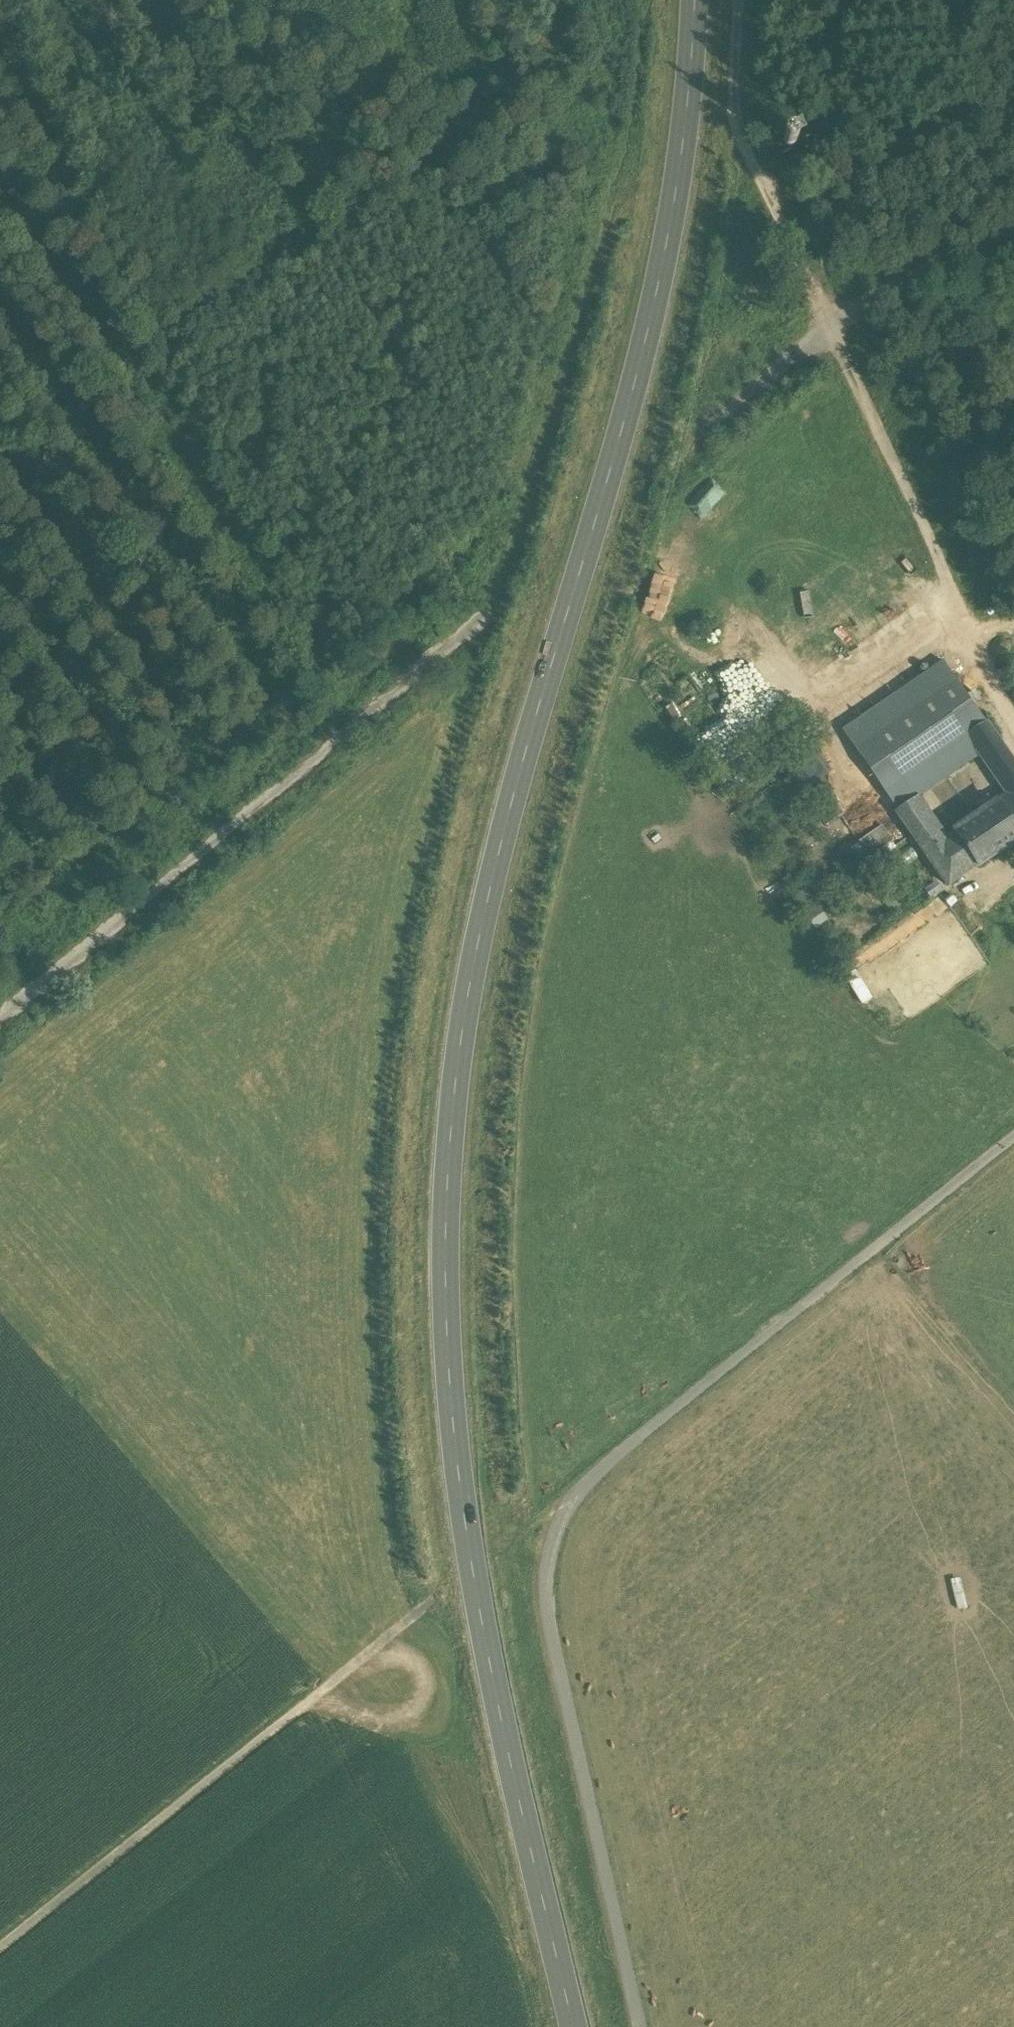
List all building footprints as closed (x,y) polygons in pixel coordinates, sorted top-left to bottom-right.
[(795,144),(794,145),(793,146),(793,147),(791,148),(790,148),(789,148),(787,148),(777,155),(794,192),(829,176),(810,135),(795,144)] [(795,144),(795,141),(795,138),(793,136),(791,135),(788,135),(786,136),(784,137),(782,140),(782,142),(782,145),(784,147),(786,148),(787,148),(789,148),(790,148),(791,148),(793,147),(793,146),(794,145),(795,144)] [(669,603),(693,536),(675,530),(650,597),(669,603)] [(942,662),(841,732),(855,752),(956,682),(942,662)] [(956,682),(855,752),(898,813),(915,800),(981,754),(968,734),(984,723),(956,682)] [(984,723),(968,734),(981,754),(1012,798),(1013,801),(1013,765),(984,723)] [(801,790),(830,770),(821,756),(791,775),(801,790)] [(944,842),(947,845),(945,847),(964,875),(1013,842),(1013,801),(1012,798),(944,842)] [(944,842),(915,800),(898,813),(949,886),(964,875),(945,847),(947,845),(944,842)] [(859,860),(893,841),(884,825),(850,845),(859,860)] [(812,888),(796,894),(809,928),(825,922),(812,888)]
